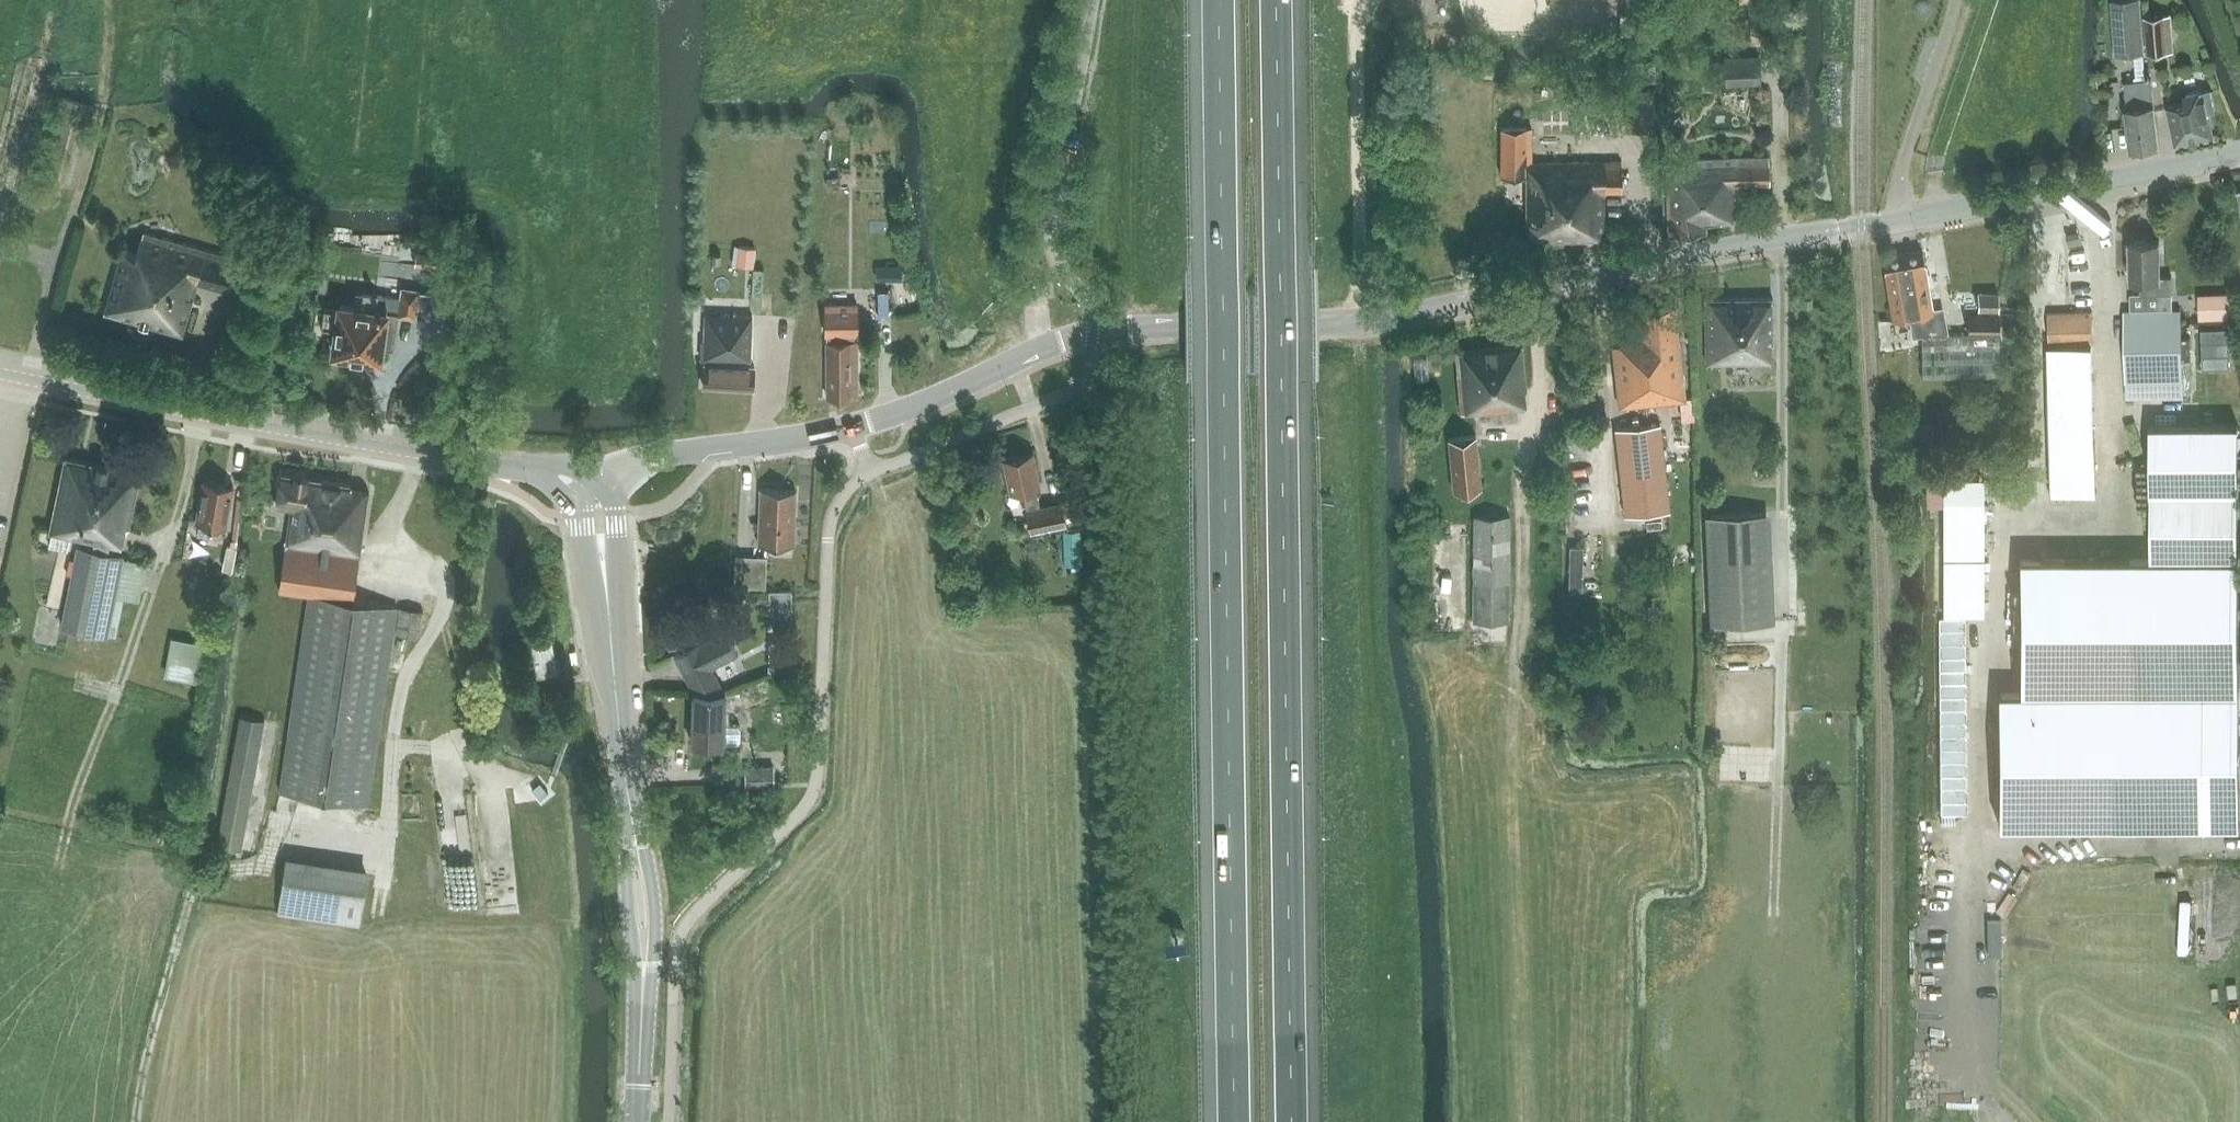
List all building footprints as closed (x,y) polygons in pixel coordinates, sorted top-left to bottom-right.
[(1623,20),(1640,20),(1639,0),(1622,0),(1623,20)] [(2140,0),(2111,0),(2116,54),(2144,52),(2140,0)] [(2174,51),(2171,14),(2143,16),(2146,54),(2174,51)] [(1724,57),(1725,84),(1760,83),(1759,55),(1724,57)] [(2126,108),(2130,148),(2159,144),(2151,79),(2149,79),(2149,73),(2143,74),(2143,80),(2125,82),(2128,108),(2126,108)] [(2185,102),(2167,106),(2175,144),(2213,136),(2208,111),(2215,110),(2210,88),(2183,94),(2185,102)] [(1564,110),(1608,111),(1609,95),(1565,94),(1564,110)] [(2119,114),(2106,115),(2107,136),(2120,136),(2119,114)] [(1527,239),(1552,239),(1552,241),(1555,245),(1563,245),(1567,241),(1567,239),(1585,238),(1585,235),(1603,235),(1603,191),(1621,191),(1621,160),(1527,161),(1527,127),(1501,128),(1502,177),(1526,177),(1527,239)] [(1705,224),(1721,223),(1720,219),(1736,218),(1734,185),(1769,183),(1769,157),(1690,160),(1689,165),(1667,166),(1668,236),(1706,232),(1705,224)] [(240,266),(142,237),(137,252),(122,249),(102,313),(182,335),(197,284),(232,293),(240,266)] [(2131,310),(2124,310),(2126,398),(2183,398),(2182,360),(2191,360),(2190,338),(2181,338),(2180,309),(2172,309),(2172,292),(2172,276),(2160,277),(2159,240),(2130,241),(2131,278),(2140,278),(2141,292),(2130,292),(2131,310)] [(739,246),(737,265),(754,267),(756,248),(739,246)] [(441,267),(441,255),(442,248),(430,247),(430,254),(416,253),(416,266),(441,267)] [(2000,375),(1999,332),(2000,332),(2000,313),(1968,314),(1968,333),(1947,333),(1943,310),(1931,312),(1930,306),(1932,306),(1923,251),(1884,257),(1887,278),(1893,320),(1909,317),(1911,329),(1920,327),(1921,334),(1921,377),(2000,375)] [(1578,278),(1602,273),(1598,254),(1574,259),(1578,278)] [(2236,279),(2200,280),(2201,306),(2236,306),(2236,279)] [(324,307),(321,327),(334,329),(331,352),(380,359),(382,348),(394,349),(398,317),(417,318),(431,320),(434,293),(420,291),(420,289),(401,286),(400,298),(355,291),(353,303),(335,300),(334,309),(324,307)] [(1977,292),(1978,309),(1999,309),(1999,292),(1977,292)] [(1770,362),(1769,344),(1773,344),(1772,298),(1705,299),(1707,363),(1770,362)] [(858,303),(824,303),(824,336),(858,335),(858,303)] [(1613,344),(1619,407),(1685,399),(1675,306),(1637,310),(1641,341),(1613,344)] [(2092,311),(2048,312),(2049,345),(2093,343),(2092,311)] [(716,364),(703,364),(703,386),(755,389),(755,367),(723,365),(723,360),(752,361),(753,337),(748,337),(749,316),(703,315),(703,340),(700,340),(699,360),(716,360),(716,364)] [(826,395),(858,395),(858,340),(826,341),(826,395)] [(1522,344),(1456,350),(1462,412),(1473,411),(1488,410),(1489,423),(1518,420),(1516,407),(1524,407),(1523,389),(1526,389),(1522,344)] [(2226,410),(2226,396),(2209,397),(2209,410),(2226,410)] [(2150,490),(2238,490),(2238,424),(2198,424),(2198,414),(2179,414),(2180,425),(2150,425),(2150,490)] [(1614,426),(1623,514),(1667,510),(1659,422),(1614,426)] [(1476,436),(1449,438),(1454,491),(1481,488),(1476,436)] [(2095,441),(2051,442),(2052,492),(2097,491),(2095,441)] [(1037,489),(1040,488),(1032,452),(1002,457),(1010,494),(1022,492),(1025,508),(1023,509),(1029,533),(1067,524),(1061,500),(1039,505),(1037,489)] [(94,542),(93,549),(76,546),(60,627),(116,638),(124,598),(138,600),(145,562),(124,558),(124,555),(109,552),(109,545),(122,548),(125,529),(129,529),(141,471),(65,458),(49,531),(94,542)] [(1957,495),(2006,495),(2006,466),(1963,466),(1963,478),(1968,478),(1968,484),(1957,484),(1957,495)] [(308,595),(289,725),(278,793),(367,804),(378,738),(396,606),(356,600),(368,492),(350,490),(351,484),(306,479),(306,478),(301,471),(301,470),(300,470),(300,471),(293,476),(293,478),(281,476),(277,506),(292,508),(286,547),(278,591),(308,595)] [(199,521),(197,534),(221,538),(222,526),(227,526),(234,486),(202,481),(193,520),(199,521)] [(796,490),(759,489),(757,545),(795,547),(796,490)] [(2151,556),(2019,556),(2019,688),(2238,688),(2238,490),(2150,490),(2151,556)] [(1770,512),(1705,515),(1710,626),(1774,622),(1770,512)] [(1509,621),(1509,582),(1510,516),(1474,516),(1474,582),(1473,621),(1509,621)] [(1084,529),(1065,529),(1064,564),(1083,564),(1084,529)] [(765,559),(735,557),(732,588),(763,590),(765,559)] [(426,608),(401,605),(398,631),(423,634),(426,608)] [(693,693),(725,694),(711,668),(737,654),(724,629),(704,640),(702,635),(705,623),(700,613),(689,610),(678,615),(675,625),(681,637),(691,640),(694,645),(674,655),(693,693)] [(200,665),(205,629),(173,625),(168,660),(200,665)] [(530,629),(537,675),(557,672),(549,626),(530,629)] [(1940,695),(1983,694),(1982,640),(1939,641),(1940,695)] [(1998,819),(2238,819),(2238,688),(2019,688),(1997,688),(1998,819)] [(724,721),(725,696),(725,695),(725,694),(693,693),(691,744),(724,745),(724,743),(737,743),(741,739),(742,726),(738,722),(724,721)] [(1972,720),(1972,712),(1937,713),(1937,721),(1972,720)] [(264,721),(239,716),(216,845),(241,849),(264,721)] [(285,864),(278,912),(360,925),(368,876),(285,864)]
